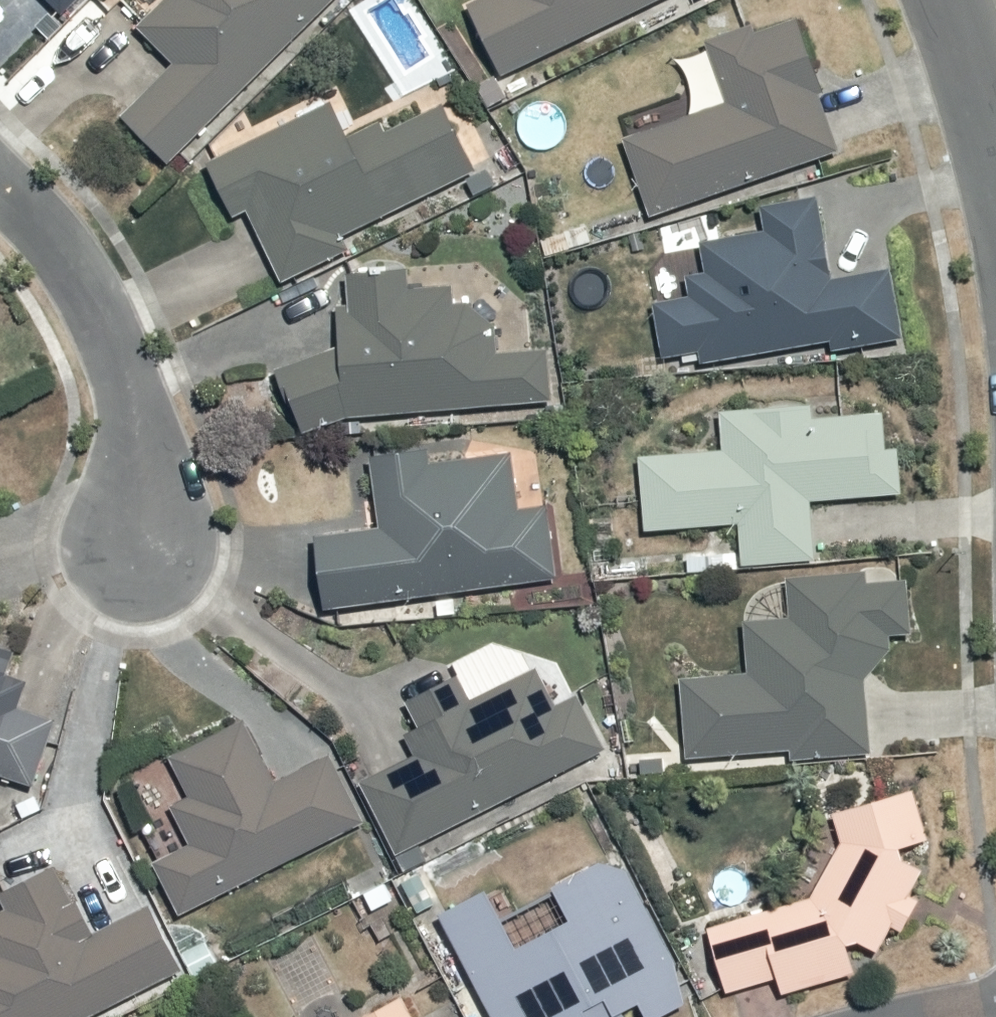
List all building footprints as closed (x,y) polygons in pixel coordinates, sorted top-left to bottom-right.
[(79,8),(86,0),(69,0),(79,8)] [(181,159),(335,0),(166,0),(139,31),(173,61),(126,115),(181,159)] [(478,5),(518,76),(657,0),(487,0),(478,5)] [(714,40),(716,45),(683,58),(703,110),(629,139),(660,216),(850,142),(825,89),(836,84),(805,5),(714,40)] [(258,210),(285,279),(353,252),(344,227),(484,172),(457,104),(428,116),(421,100),(353,127),(345,108),(217,158),(240,218),(258,210)] [(664,300),(669,353),(706,350),(707,359),(905,341),(899,274),(835,280),(827,197),(770,202),(773,231),(713,236),(716,268),(696,270),(698,297),(664,300)] [(313,434),(356,417),(560,403),(553,347),(505,350),(504,323),(467,302),(465,282),(425,286),(422,256),(354,262),(358,302),(346,304),(350,348),(285,368),(313,434)] [(731,443),(645,448),(650,531),(745,525),(747,560),(822,555),(818,500),(911,494),(905,408),(822,413),(822,403),(729,409),(731,443)] [(325,532),(333,602),(563,575),(554,501),(527,504),(521,455),(435,465),(433,450),(380,456),(388,524),(325,532)] [(692,671),(692,751),(873,751),(873,676),(894,676),(894,631),(914,631),(914,574),(796,574),(796,620),(754,621),(754,671),(692,671)] [(2,773),(44,779),(53,712),(25,708),(24,647),(0,639),(0,779),(2,773)] [(421,753),(370,776),(412,868),(434,858),(425,838),(616,752),(588,692),(565,702),(547,663),(483,692),(473,670),(413,697),(426,727),(412,733),(421,753)] [(178,806),(195,841),(162,858),(189,915),(371,828),(336,755),(281,782),(253,724),(181,758),(199,796),(178,806)] [(821,893),(717,926),(734,991),(783,979),(786,992),(860,973),(852,943),(885,951),(900,923),(910,928),(926,897),(916,892),(929,866),(911,856),(913,842),(938,840),(920,784),(843,809),(846,842),(821,893)] [(446,911),(500,1016),(627,1016),(646,1007),(651,1016),(668,1016),(700,1000),(624,851),(562,883),(579,916),(525,944),(495,886),(446,911)] [(5,896),(0,884),(0,1016),(81,1016),(186,967),(156,904),(99,931),(68,865),(5,896)] [(423,980),(358,1015),(359,1016),(443,1016),(423,980)]
